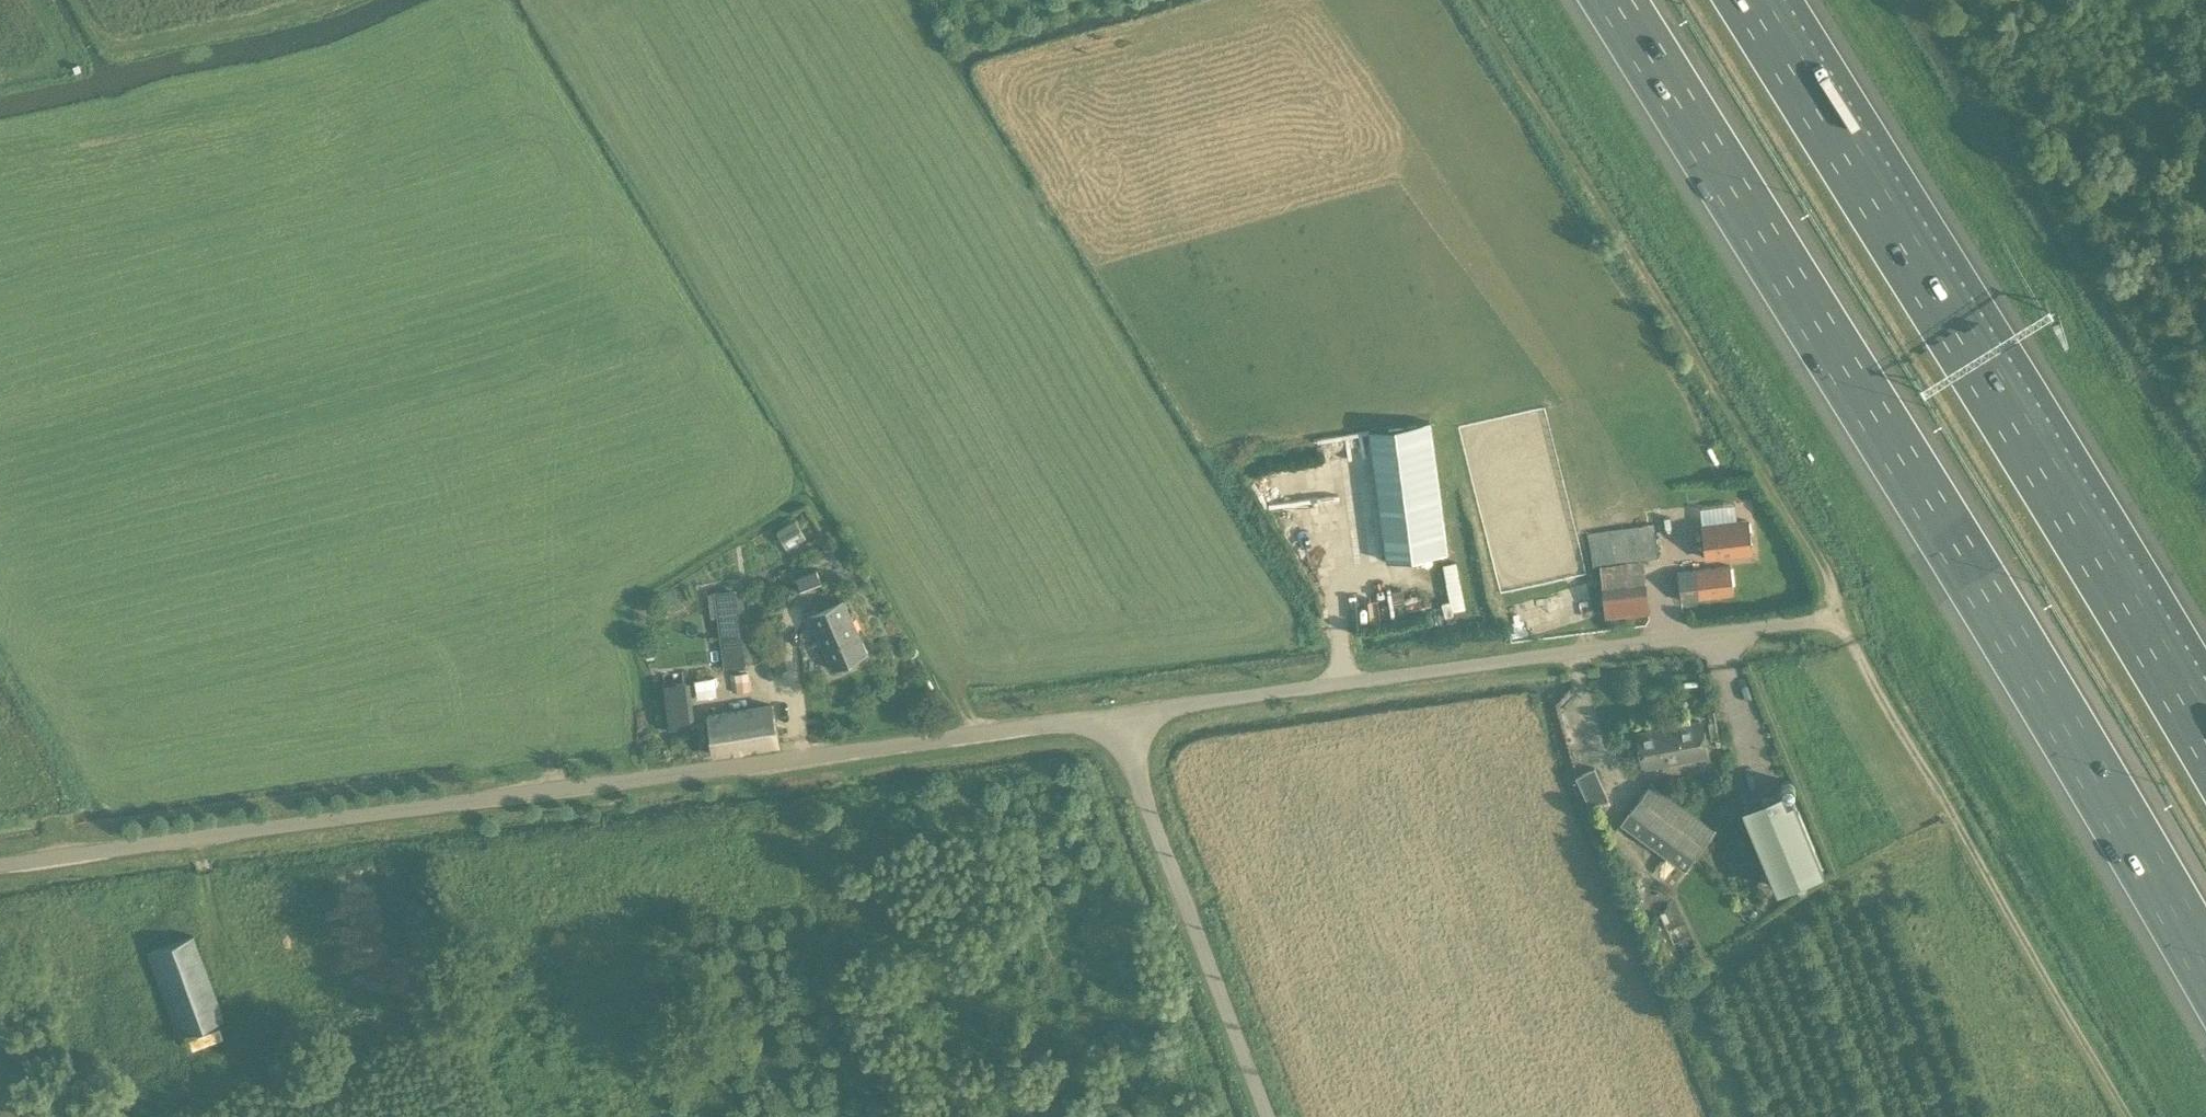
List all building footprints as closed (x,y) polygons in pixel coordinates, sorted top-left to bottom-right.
[(1433,442),(1389,448),(1401,537),(1445,531),(1433,442)] [(1748,521),(1702,526),(1706,558),(1751,552),(1748,521)] [(1654,523),(1589,533),(1593,565),(1600,564),(1674,553),(1671,535),(1656,537),(1654,523)] [(1528,568),(1536,595),(1569,585),(1561,558),(1528,568)] [(1643,559),(1600,564),(1605,617),(1649,612),(1643,559)] [(1731,566),(1678,573),(1681,600),(1734,594),(1731,566)] [(816,568),(795,576),(801,590),(821,582),(816,568)] [(736,590),(708,594),(711,616),(717,615),(724,668),(746,665),(736,590)] [(845,601),(810,617),(834,669),(869,653),(845,601)] [(690,681),(663,684),(669,730),(696,727),(690,681)] [(773,706),(709,716),(715,754),(780,744),(773,706)] [(1644,768),(1707,756),(1701,721),(1638,734),(1644,768)] [(1609,799),(1594,767),(1576,775),(1590,807),(1609,799)] [(1715,828),(1652,782),(1622,823),(1685,869),(1715,828)] [(1744,805),(1777,885),(1821,867),(1788,787),(1744,805)] [(224,1019),(195,934),(147,950),(176,1035),(224,1019)]
